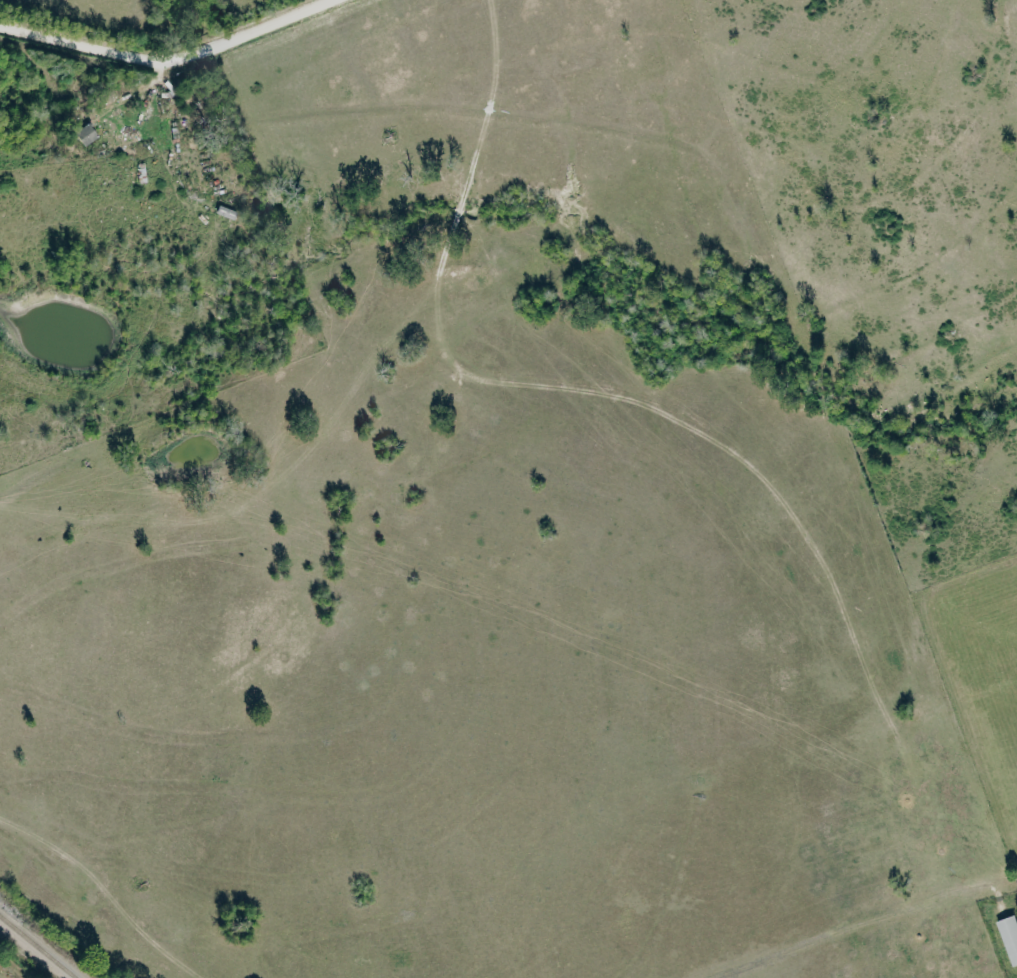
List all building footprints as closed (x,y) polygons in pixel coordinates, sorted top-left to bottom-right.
[(77,132),(86,146),(101,138),(92,123),(77,132)] [(1016,967),(1016,915),(1001,921),(1016,967)]
